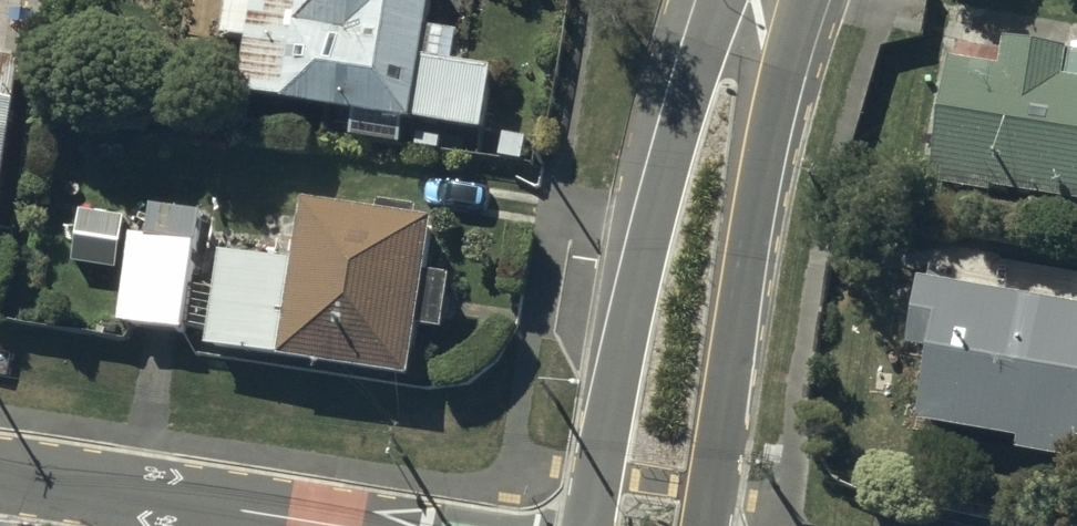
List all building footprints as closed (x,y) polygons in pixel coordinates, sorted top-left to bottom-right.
[(226,43),(253,47),(246,106),(419,139),(420,132),(489,145),(501,82),(431,69),(441,0),(231,0),(226,43)] [(949,49),(934,155),(940,156),(937,174),(1076,194),(1076,42),(1064,40),(1065,34),(1005,26),(1001,56),(949,49)] [(21,81),(0,78),(0,242),(21,81)] [(202,216),(154,211),(150,249),(128,247),(119,338),(137,340),(136,346),(189,351),(202,216)] [(417,233),(419,219),(383,216),(382,227),(309,218),(302,270),(224,260),(211,357),(283,367),(282,373),(413,391),(421,336),(447,339),(454,290),(434,287),(440,235),(417,233)] [(917,268),(905,337),(928,341),(916,409),(1017,427),(1015,438),(1076,449),(1076,297),(917,268)]
